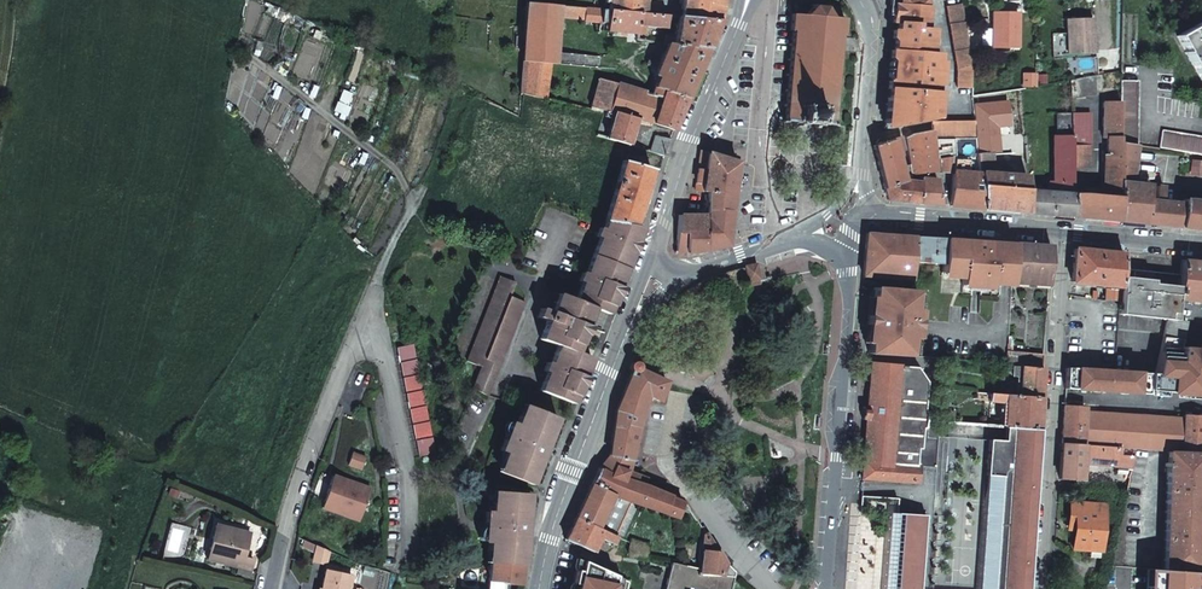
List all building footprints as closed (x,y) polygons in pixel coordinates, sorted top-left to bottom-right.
[(612,9),(642,12),(649,13),(650,0),(613,0),(612,9)] [(725,0),(685,0),(684,16),(720,20),(725,0)] [(929,36),(930,27),(925,27),(926,4),(923,3),(923,0),(898,0),(898,3),(894,2),(893,20),(898,21),(898,27),(897,36),(929,36)] [(529,1),(524,60),(552,62),(558,62),(562,14),(588,17),(588,20),(612,22),(611,30),(623,31),(623,34),(630,35),(630,31),(641,32),(641,25),(642,12),(612,9),(573,6),(529,1)] [(946,5),(949,37),(967,37),(963,2),(946,5)] [(840,46),(841,33),(843,33),(845,17),(831,16),(827,9),(828,7),(825,5),(824,8),(814,7),(814,5),(811,6),(811,9),(804,14),(792,12),(790,29),(793,29),(792,42),(790,42),(790,45),(792,45),(791,58),(789,58),(789,61),(790,61),(790,73),(788,73),(788,76),(789,76),(789,90),(787,90),(786,93),(788,94),(788,104),(785,104),(785,107),(787,107),(786,117),(783,119),(785,121),(788,119),(796,120),(796,122),(803,122),(803,124),(807,124),(807,123),(815,123),(815,125),(819,125),(819,124),(825,124),(825,122),(833,123),(834,125),(837,123),(835,121),(835,111),(838,111),(838,108),(836,108),(837,97),(838,97),(838,94),(837,94),(838,80),(840,80),(840,78),(838,77),(839,65),(841,66),(841,62),(839,62),(840,49),(842,49),(842,46),(840,46)] [(993,45),(1019,46),(1020,11),(994,10),(993,45)] [(669,15),(649,13),(642,12),(641,25),(669,28),(669,15)] [(720,20),(684,16),(679,16),(677,41),(668,36),(668,43),(710,47),(719,24),(720,20)] [(1095,53),(1094,17),(1069,17),(1070,53),(1095,53)] [(1179,34),(1188,51),(1195,64),(1195,63),(1201,75),(1201,22),(1179,34)] [(893,66),(937,65),(938,61),(927,62),(928,49),(924,49),(925,41),(929,42),(929,36),(897,36),(895,48),(894,56),(893,66)] [(949,37),(953,65),(970,64),(968,48),(967,37),(949,37)] [(710,47),(668,43),(664,55),(661,62),(658,69),(656,76),(660,78),(656,87),(689,98),(710,47)] [(658,69),(661,62),(652,58),(649,65),(658,69)] [(523,75),(522,92),(546,97),(548,88),(552,62),(524,60),(523,75)] [(970,85),(970,64),(953,65),(955,87),(970,85)] [(906,103),(930,100),(930,88),(926,88),(926,79),(927,71),(936,70),(937,65),(893,66),(891,80),(890,87),(890,91),(904,89),(906,103)] [(936,79),(936,70),(927,71),(926,79),(936,79)] [(1097,95),(1095,75),(1071,79),(1072,98),(1097,95)] [(665,98),(653,94),(601,77),(597,93),(586,90),(583,105),(593,107),(594,105),(612,110),(615,111),(616,110),(639,116),(639,118),(656,123),(665,98)] [(1122,142),(1138,144),(1140,80),(1122,80),(1122,103),(1122,139),(1122,142)] [(676,129),(689,98),(656,87),(653,94),(665,98),(656,123),(676,129)] [(548,88),(546,97),(569,102),(579,104),(581,95),(548,88)] [(883,128),(930,120),(930,102),(930,100),(906,103),(904,89),(890,91),(889,95),(888,102),(887,102),(883,128)] [(1108,138),(1122,139),(1122,103),(1104,104),(1104,138),(1108,138)] [(610,137),(631,143),(639,118),(639,116),(616,110),(615,111),(610,134),(610,137)] [(1090,113),(1071,111),(1071,113),(1072,148),(1088,148),(1088,133),(1090,133),(1090,113)] [(1028,189),(1030,212),(1075,217),(1074,194),(1073,168),(1072,148),(1071,113),(1055,114),(1055,136),(1052,137),(1054,182),(1060,182),(1060,192),(1055,192),(1051,192),(1051,189),(1048,189),(1047,191),(1028,189)] [(956,139),(977,138),(975,119),(933,121),(933,129),(935,140),(956,139)] [(912,173),(938,171),(937,159),(941,158),(957,154),(957,152),(956,139),(935,140),(933,129),(912,131),(907,136),(911,163),(912,173)] [(591,145),(625,160),(627,160),(631,143),(610,137),(610,134),(606,133),(596,130),(591,145)] [(1201,154),(1201,136),(1163,130),(1160,148),(1201,154)] [(655,151),(666,155),(673,138),(665,136),(660,139),(655,151)] [(905,149),(903,136),(894,138),(898,151),(905,149)] [(885,186),(905,181),(901,164),(898,151),(894,138),(873,144),(885,186)] [(1120,221),(1122,142),(1122,139),(1108,138),(1108,152),(1104,152),(1104,162),(1107,162),(1107,196),(1074,194),(1075,217),(1120,221)] [(1134,183),(1138,144),(1122,142),(1120,221),(1181,227),(1184,203),(1163,201),(1165,187),(1157,187),(1156,200),(1149,199),(1150,185),(1134,183)] [(1088,168),(1088,148),(1072,148),(1073,168),(1088,168)] [(738,161),(709,152),(703,150),(697,190),(709,191),(735,192),(738,161)] [(995,151),(979,152),(981,172),(985,208),(1030,212),(1028,189),(1027,176),(996,171),(995,151)] [(957,159),(957,154),(941,158),(942,172),(955,173),(952,205),(985,208),(981,172),(971,172),(971,161),(957,159)] [(609,221),(635,224),(653,166),(627,160),(625,160),(609,221)] [(1201,177),(1201,162),(1194,161),(1192,176),(1201,177)] [(905,181),(912,173),(911,163),(901,164),(905,181)] [(941,204),(939,178),(923,177),(922,180),(921,202),(941,204)] [(921,202),(922,180),(905,181),(885,186),(888,199),(921,202)] [(729,246),(735,192),(709,191),(707,214),(679,213),(677,252),(687,250),(687,253),(729,246)] [(1201,229),(1201,200),(1185,198),(1184,203),(1181,227),(1201,229)] [(632,241),(639,224),(635,224),(609,221),(608,221),(605,229),(601,227),(597,236),(601,238),(587,272),(583,271),(579,280),(583,282),(575,300),(593,307),(604,311),(612,292),(614,285),(619,287),(634,249),(630,248),(632,241)] [(637,243),(644,225),(639,224),(632,241),(637,243)] [(913,281),(914,263),(915,238),(867,235),(864,277),(897,280),(906,281),(913,281)] [(945,245),(946,241),(915,238),(914,263),(944,266),(945,245)] [(975,248),(945,245),(944,266),(941,294),(972,297),(972,292),(981,292),(980,297),(997,299),(1000,296),(1001,283),(1012,284),(1012,283),(1015,248),(984,246),(984,245),(983,245),(982,244),(981,243),(975,243),(975,248)] [(1015,248),(1012,283),(1049,286),(1051,248),(1015,246),(1015,248)] [(1123,271),(1124,255),(1114,254),(1075,250),(1073,284),(1107,287),(1106,298),(1120,299),(1121,288),(1122,288),(1123,271)] [(1201,302),(1201,263),(1182,261),(1181,276),(1178,300),(1201,302)] [(764,285),(759,265),(750,268),(753,281),(749,289),(764,285)] [(1176,321),(1178,300),(1181,276),(1123,271),(1122,288),(1121,288),(1120,299),(1119,316),(1168,321),(1176,321)] [(482,368),(474,387),(487,396),(524,302),(510,297),(516,283),(499,277),(467,361),(482,368)] [(905,290),(906,281),(897,280),(897,289),(905,290)] [(1049,286),(1012,283),(1012,284),(1012,289),(1048,292),(1049,286)] [(926,293),(874,290),(872,317),(869,317),(868,326),(871,326),(868,355),(921,359),(923,333),(920,333),(920,335),(907,333),(910,313),(922,314),(921,323),(924,323),(926,293)] [(609,313),(616,294),(612,292),(604,311),(609,313)] [(558,294),(551,312),(580,324),(585,326),(593,307),(575,300),(558,294)] [(578,375),(586,356),(588,352),(577,348),(582,333),(577,331),(580,324),(551,312),(541,308),(538,317),(547,321),(540,339),(558,346),(551,363),(547,361),(543,371),(547,373),(540,390),(573,404),(580,384),(576,382),(578,375)] [(914,322),(921,323),(922,314),(910,313),(907,333),(920,335),(920,333),(914,332),(914,322)] [(1176,321),(1168,321),(1165,338),(1185,340),(1188,322),(1176,321)] [(1148,393),(1201,396),(1201,350),(1183,348),(1185,340),(1165,338),(1158,377),(1149,376),(1148,393)] [(435,451),(426,387),(424,374),(419,342),(402,344),(409,396),(416,444),(418,454),(435,451)] [(1008,352),(1007,366),(1014,367),(1043,369),(1044,355),(1008,352)] [(583,377),(591,358),(586,356),(578,375),(583,377)] [(616,469),(629,473),(639,432),(648,395),(660,401),(667,383),(641,369),(642,366),(641,364),(640,362),(639,361),(637,361),(635,361),(633,362),(632,363),(631,365),(631,367),(631,369),(632,370),(634,371),(617,411),(613,441),(611,457),(599,470),(614,475),(616,469)] [(867,421),(862,479),(896,483),(918,485),(920,467),(917,467),(919,449),(921,449),(923,429),(925,429),(926,412),(925,412),(927,382),(917,368),(872,364),(868,408),(863,408),(862,421),(867,421)] [(1043,369),(1014,367),(1013,374),(1021,375),(1020,397),(1041,399),(1043,369)] [(1067,370),(1065,391),(1148,397),(1148,393),(1149,376),(1115,374),(1067,370)] [(991,386),(991,395),(999,396),(1000,387),(991,386)] [(1041,399),(1020,397),(999,396),(991,395),(990,410),(995,411),(996,405),(1005,405),(1005,411),(1004,428),(1039,431),(1041,399)] [(525,406),(521,416),(518,415),(514,424),(511,434),(523,439),(520,446),(508,442),(504,452),(500,461),(503,462),(499,472),(523,481),(534,452),(537,454),(540,445),(535,443),(539,434),(541,434),(548,415),(525,406)] [(1085,410),(1064,409),(1062,446),(1084,448),(1137,451),(1170,453),(1183,453),(1185,420),(1085,413),(1085,410)] [(548,415),(541,434),(539,434),(535,443),(540,445),(537,454),(534,452),(523,481),(529,484),(555,418),(548,415)] [(1185,416),(1185,420),(1183,453),(1201,454),(1201,417),(1185,416)] [(511,434),(514,424),(509,421),(498,450),(504,452),(508,442),(520,446),(523,439),(511,434)] [(1004,428),(1004,442),(1038,444),(1039,431),(1004,428)] [(1038,444),(1004,442),(989,441),(978,588),(1028,588),(1038,444)] [(1084,448),(1062,446),(1059,481),(1082,482),(1083,465),(1084,448)] [(1137,451),(1084,448),(1083,465),(1133,468),(1137,451)] [(363,454),(350,450),(346,463),(359,467),(363,454)] [(1183,453),(1170,453),(1166,570),(1200,572),(1201,524),(1201,454),(1183,453)] [(636,484),(637,476),(629,473),(616,469),(614,475),(599,470),(598,471),(592,485),(614,494),(631,501),(645,506),(679,519),(684,505),(671,500),(671,498),(636,484)] [(331,474),(320,506),(357,519),(368,486),(331,474)] [(631,501),(614,494),(592,485),(585,501),(579,515),(600,527),(616,535),(631,501)] [(518,512),(520,492),(496,491),(495,502),(491,501),(491,511),(490,521),(502,522),(501,531),(489,531),(488,541),(487,550),(491,550),(490,561),(514,563),(517,532),(521,532),(521,523),(516,523),(517,512),(518,512)] [(527,493),(520,492),(518,512),(517,512),(516,523),(521,523),(521,532),(517,532),(514,563),(521,564),(526,509),(527,493)] [(927,517),(898,515),(899,500),(861,496),(853,588),(921,588),(924,537),(926,537),(927,517)] [(1089,558),(1099,559),(1103,506),(1073,504),(1071,529),(1077,529),(1075,550),(1089,550),(1089,558)] [(490,521),(491,511),(484,511),(482,540),(488,541),(489,531),(501,531),(502,522),(490,521)] [(613,545),(617,536),(616,535),(600,527),(579,515),(568,540),(594,552),(601,539),(613,545)] [(247,532),(213,524),(207,550),(219,552),(217,562),(248,569),(251,559),(242,557),(247,532)] [(702,571),(734,578),(735,574),(729,567),(707,534),(702,571)] [(320,561),(325,548),(320,546),(314,543),(308,556),(320,561)] [(648,547),(632,543),(630,554),(646,558),(648,547)] [(219,552),(207,550),(205,559),(217,562),(219,552)] [(521,564),(514,563),(490,561),(488,561),(486,588),(503,588),(504,583),(520,584),(521,564)] [(631,582),(586,561),(580,588),(629,588),(631,582)] [(734,578),(702,571),(687,567),(674,564),(668,588),(732,588),(734,578)] [(349,575),(323,569),(318,588),(346,588),(349,575)] [(1150,570),(1149,588),(1200,588),(1200,572),(1166,570),(1150,570)]
